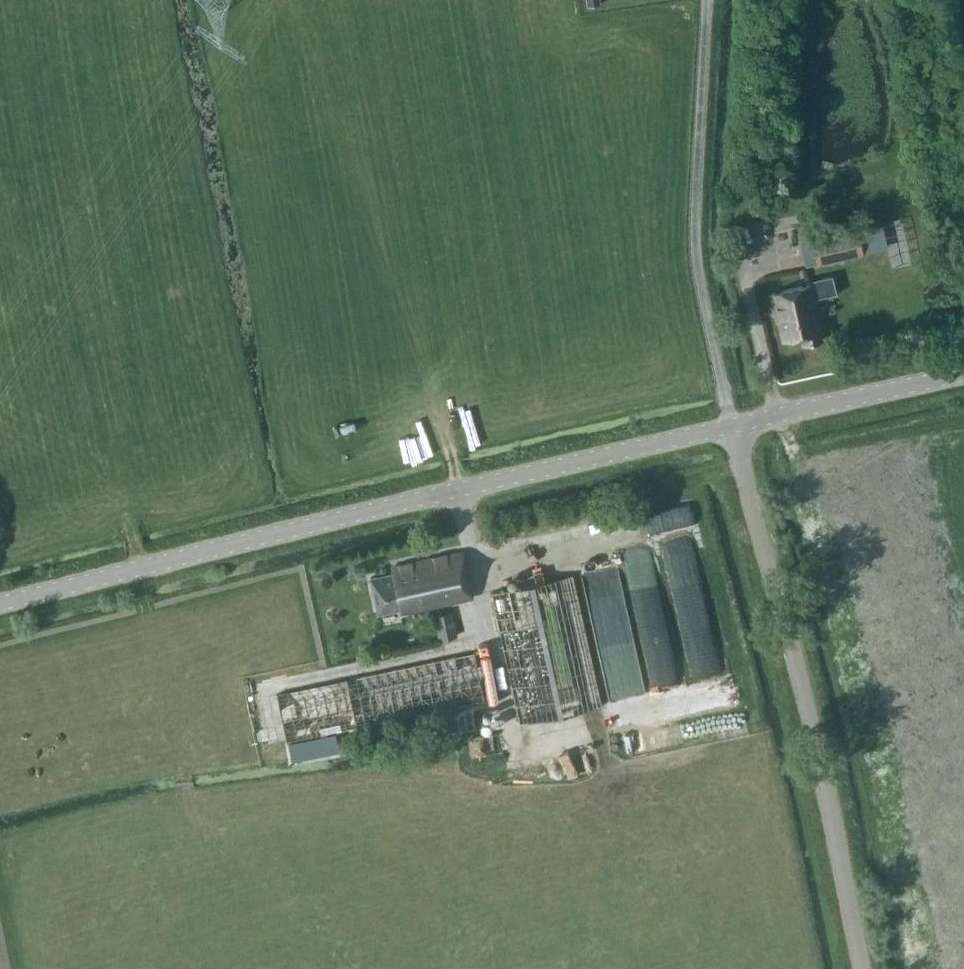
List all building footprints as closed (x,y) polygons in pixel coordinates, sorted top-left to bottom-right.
[(811,283),(770,293),(774,307),(776,306),(779,320),(783,336),(784,339),(801,335),(803,343),(822,338),(813,302),(816,302),(815,298),(837,293),(832,275),(810,280),(811,283)] [(399,609),(400,611),(470,596),(461,553),(390,568),(391,574),(369,578),(377,614),(399,609)] [(491,593),(518,723),(599,706),(572,576),(491,593)] [(433,615),(438,640),(455,636),(450,612),(433,615)] [(277,694),(287,742),(335,731),(483,700),(473,652),(277,694)] [(651,684),(681,680),(678,661),(648,666),(651,684)] [(335,731),(287,742),(291,759),(338,749),(335,731)]
